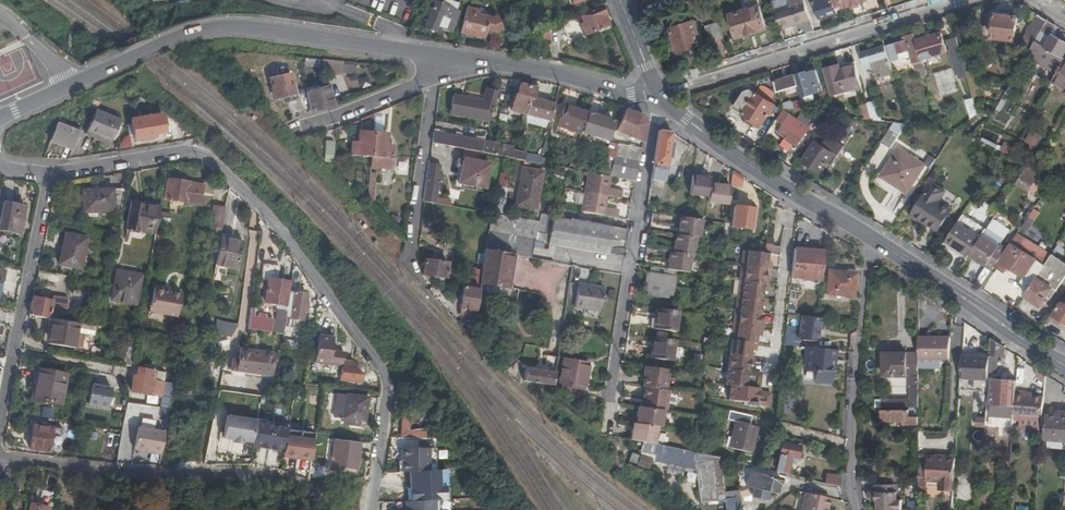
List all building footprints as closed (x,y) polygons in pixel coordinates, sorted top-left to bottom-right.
[(773,3),(776,11),(790,6),(789,3),(788,0),(781,0),(773,3)] [(776,11),(782,29),(811,20),(805,0),(798,0),(789,3),(790,6),(776,11)] [(819,19),(830,16),(829,13),(837,10),(834,0),(813,0),(819,19)] [(459,13),(441,6),(430,2),(420,26),(438,33),(440,29),(450,33),(459,13)] [(609,25),(601,6),(577,16),(585,35),(609,25)] [(767,28),(760,6),(731,15),(738,37),(767,28)] [(484,38),(485,34),(486,31),(489,18),(478,16),(479,11),(466,8),(460,32),(474,36),(484,38)] [(1019,17),(996,14),(993,37),(1015,40),(1019,17)] [(1048,20),(1039,15),(1023,42),(1033,47),(1036,41),(1039,36),(1048,20)] [(495,33),(502,30),(498,18),(491,19),(489,18),(486,31),(495,33)] [(1056,25),(1048,20),(1039,36),(1047,40),(1056,25)] [(696,21),(673,28),(678,44),(674,45),(676,51),(680,50),(680,51),(704,44),(696,21)] [(711,41),(724,37),(719,21),(706,26),(711,41)] [(551,43),(549,27),(533,33),(535,46),(551,43)] [(918,40),(915,31),(912,33),(913,35),(907,37),(907,40),(888,45),(892,61),(900,58),(899,54),(911,51),(912,55),(916,69),(925,66),(923,59),(918,40)] [(942,33),(918,40),(923,59),(947,52),(942,33)] [(1033,47),(1028,56),(1058,72),(1064,59),(1064,57),(1064,56),(1064,53),(1064,41),(1053,35),(1046,47),(1037,42),(1036,41),(1033,47)] [(895,79),(885,46),(860,53),(865,70),(873,68),(874,73),(873,74),(873,75),(875,75),(878,85),(895,79)] [(960,48),(952,51),(956,67),(965,65),(960,48)] [(340,70),(341,62),(322,59),(324,68),(340,70)] [(1058,72),(1054,79),(1064,86),(1064,59),(1058,72)] [(857,64),(856,61),(840,65),(841,69),(857,64)] [(841,69),(840,65),(827,69),(834,93),(844,91),(863,85),(857,64),(841,69)] [(807,71),(797,74),(800,85),(801,89),(803,96),(824,90),(818,69),(808,72),(808,71),(807,71)] [(973,70),(967,71),(972,88),(979,113),(982,111),(979,100),(982,100),(973,70)] [(296,99),(290,74),(270,79),(275,99),(286,97),(287,101),(296,99)] [(797,74),(776,80),(779,91),(797,86),(800,85),(797,74)] [(550,121),(554,105),(533,99),(536,89),(521,85),(522,82),(515,80),(512,94),(514,94),(510,110),(518,112),(517,117),(527,120),(529,115),(550,121)] [(863,85),(844,91),(845,94),(864,89),(863,85)] [(311,111),(334,106),(329,86),(315,90),(306,92),(311,111)] [(490,120),(499,91),(487,88),(484,101),(454,95),(451,113),(490,120)] [(776,105),(756,92),(750,88),(744,91),(735,107),(744,113),(763,126),(776,105)] [(979,113),(972,88),(967,89),(971,102),(970,103),(975,116),(979,113)] [(701,97),(699,103),(706,105),(709,94),(701,97)] [(868,104),(872,118),(883,119),(877,98),(867,101),(868,104)] [(807,110),(804,99),(794,101),(794,103),(795,108),(807,110)] [(868,104),(864,105),(868,118),(872,118),(868,104)] [(582,133),(589,113),(568,106),(561,126),(582,134),(582,133)] [(778,132),(798,146),(811,127),(810,127),(798,118),(784,109),(778,119),(784,123),(778,132)] [(111,141),(112,138),(117,125),(120,120),(95,110),(86,131),(101,137),(109,140),(111,141)] [(643,116),(626,110),(618,133),(644,143),(647,123),(643,116)] [(813,118),(803,111),(798,118),(810,127),(812,124),(809,123),(813,118)] [(823,128),(832,114),(831,113),(829,113),(819,112),(816,118),(815,123),(823,128)] [(613,121),(589,113),(582,133),(606,141),(613,121)] [(164,132),(161,115),(132,119),(135,140),(154,137),(154,134),(164,132)] [(72,149),(80,129),(58,120),(50,140),(72,149)] [(582,134),(561,126),(557,135),(579,142),(582,134)] [(891,127),(883,141),(892,147),(901,133),(891,127)] [(1032,129),(1025,140),(1036,147),(1043,135),(1032,129)] [(671,131),(659,130),(649,194),(661,196),(662,189),(665,189),(666,180),(664,180),(669,150),(672,151),(673,142),(670,141),(671,131)] [(827,132),(823,130),(816,140),(817,141),(836,153),(829,162),(832,164),(845,144),(827,132)] [(374,156),(375,133),(361,133),(361,143),(355,143),(355,156),(374,156)] [(388,133),(375,133),(374,156),(374,161),(393,161),(393,157),(395,157),(394,144),(388,144),(388,133)] [(434,133),(432,143),(466,150),(481,152),(484,142),(434,133)] [(611,141),(598,175),(610,177),(614,159),(616,159),(619,145),(619,143),(611,141)] [(809,153),(804,160),(823,173),(829,162),(836,153),(817,141),(809,153)] [(1017,145),(1005,141),(1001,149),(1012,154),(1017,145)] [(325,156),(334,156),(335,142),(326,142),(325,156)] [(484,142),(481,152),(504,157),(524,160),(525,151),(521,150),(520,152),(505,150),(506,146),(484,142)] [(619,145),(616,159),(639,164),(641,150),(619,145)] [(943,151),(937,147),(933,155),(938,158),(943,151)] [(892,158),(893,159),(883,175),(907,191),(925,163),(900,148),(894,156),(892,158)] [(466,150),(464,159),(479,162),(481,152),(466,150)] [(541,153),(538,163),(558,167),(560,157),(541,153)] [(526,154),(525,162),(537,164),(539,156),(526,154)] [(927,164),(932,168),(938,158),(933,155),(927,164)] [(474,187),(483,188),(486,189),(490,164),(479,162),(464,159),(459,158),(457,159),(456,167),(457,169),(461,169),(461,173),(476,176),(475,184),(474,187)] [(614,159),(610,177),(613,178),(635,182),(639,164),(616,159),(614,159)] [(429,163),(424,202),(450,206),(451,200),(436,198),(438,181),(439,174),(440,165),(429,163)] [(373,164),(369,200),(375,200),(379,165),(373,164)] [(1033,165),(1030,164),(1022,176),(1017,183),(1030,191),(1035,183),(1037,181),(1034,179),(1036,176),(1031,173),(1033,171),(1035,167),(1033,165)] [(1033,171),(1053,180),(1055,176),(1035,167),(1033,171)] [(483,192),(483,188),(474,187),(475,184),(459,182),(461,173),(461,169),(457,169),(455,187),(483,192)] [(538,201),(542,172),(523,169),(517,205),(535,209),(536,201),(538,201)] [(744,178),(732,170),(731,181),(744,183),(744,178)] [(507,188),(508,174),(499,173),(498,187),(507,188)] [(598,175),(597,174),(590,173),(587,193),(610,197),(624,199),(625,191),(611,189),(613,178),(610,177),(598,175)] [(693,173),(690,193),(708,196),(707,202),(728,205),(730,184),(711,181),(711,176),(693,173)] [(880,177),(876,184),(894,196),(898,189),(880,177)] [(167,198),(199,204),(202,184),(188,182),(188,181),(171,178),(171,179),(168,178),(166,190),(169,191),(167,198)] [(946,190),(934,182),(914,214),(939,231),(954,208),(940,199),(946,190)] [(16,183),(14,193),(21,194),(24,184),(16,183)] [(1030,191),(1035,195),(1040,187),(1035,183),(1030,191)] [(113,189),(84,189),(84,211),(99,210),(99,212),(114,212),(113,206),(113,189)] [(125,189),(113,189),(113,206),(122,206),(125,189)] [(587,193),(584,213),(606,217),(608,209),(610,197),(587,193)] [(504,200),(496,198),(493,214),(502,215),(504,200)] [(155,233),(160,206),(131,201),(127,228),(155,233)] [(24,207),(3,202),(0,219),(0,229),(19,233),(24,207)] [(209,226),(222,228),(226,204),(213,202),(209,226)] [(750,229),(753,208),(734,205),(731,226),(750,229)] [(608,209),(606,217),(619,219),(621,211),(608,209)] [(532,212),(530,220),(540,222),(541,214),(532,212)] [(493,214),(492,213),(486,249),(486,251),(514,255),(531,258),(534,241),(536,242),(540,222),(530,220),(502,215),(493,214)] [(623,258),(627,230),(541,214),(540,222),(536,242),(623,258)] [(669,251),(667,269),(672,270),(688,272),(691,254),(694,254),(696,237),(698,237),(701,220),(680,217),(678,234),(675,234),(672,251),(669,251)] [(1029,218),(1023,227),(1029,231),(1035,221),(1029,218)] [(1005,239),(1011,230),(994,219),(988,228),(1005,239)] [(960,221),(947,241),(970,256),(971,254),(983,236),(960,221)] [(988,228),(984,234),(1001,245),(1005,239),(988,228)] [(86,237),(65,233),(59,263),(81,267),(86,237)] [(984,234),(983,236),(971,254),(982,261),(995,269),(1007,249),(1001,245),(984,234)] [(1043,250),(1021,235),(1015,244),(1037,259),(1043,250)] [(774,237),(767,236),(766,245),(765,249),(773,250),(774,237)] [(221,241),(216,267),(237,271),(242,245),(221,241)] [(947,241),(945,244),(968,259),(970,256),(947,241)] [(1013,243),(999,265),(1007,270),(1010,266),(1026,276),(1037,259),(1015,244),(1013,243)] [(824,250),(794,247),(791,279),(821,281),(824,250)] [(745,250),(743,265),(767,269),(771,269),(772,261),(769,260),(770,253),(745,250)] [(1052,255),(1043,250),(1037,259),(1046,264),(1052,255)] [(514,255),(486,251),(480,282),(507,287),(514,255)] [(971,254),(970,256),(981,263),(982,261),(971,254)] [(1064,278),(1064,262),(1053,254),(1052,255),(1046,264),(1038,277),(1057,290),(1064,278)] [(1026,276),(1023,282),(1031,287),(1038,277),(1046,264),(1037,259),(1026,276)] [(423,274),(427,281),(434,282),(435,277),(446,278),(448,263),(425,260),(423,274)] [(290,291),(291,282),(279,280),(279,265),(265,263),(264,271),(263,278),(269,279),(266,301),(288,304),(290,291)] [(743,265),(741,281),(769,285),(770,277),(767,277),(767,269),(743,265)] [(667,269),(653,267),(652,272),(671,276),(672,270),(667,269)] [(142,273),(118,269),(112,298),(137,303),(142,273)] [(853,296),(855,272),(828,270),(826,293),(853,296)] [(671,276),(652,272),(648,272),(645,293),(669,296),(672,276),(671,276)] [(1057,290),(1038,277),(1031,287),(1026,295),(1041,306),(1048,296),(1052,298),(1057,290)] [(741,281),(739,296),(763,299),(764,292),(768,292),(769,285),(741,281)] [(706,297),(714,298),(715,289),(713,288),(713,284),(707,283),(706,297)] [(604,289),(570,284),(567,300),(575,301),(574,308),(601,311),(604,289)] [(461,308),(476,310),(478,294),(479,288),(464,287),(461,308)] [(169,290),(153,288),(149,311),(177,315),(181,292),(169,290)] [(307,293),(290,291),(288,304),(287,309),(287,316),(288,317),(288,321),(302,323),(302,319),(304,319),(304,311),(308,312),(308,306),(305,306),(307,293)] [(739,296),(736,311),(761,314),(762,307),(766,308),(767,300),(763,299),(739,296)] [(32,300),(29,315),(50,318),(50,314),(66,316),(67,308),(82,311),(82,301),(73,300),(54,297),(53,301),(41,299),(41,302),(32,300)] [(1064,321),(1064,304),(1062,302),(1055,314),(1064,321)] [(461,316),(475,318),(476,310),(461,308),(461,316)] [(676,312),(655,308),(651,329),(672,333),(676,312)] [(248,329),(272,331),(274,318),(265,317),(265,311),(251,309),(248,329)] [(279,325),(285,326),(287,316),(287,309),(281,309),(279,325)] [(736,311),(734,325),(763,329),(764,322),(760,321),(761,314),(736,311)] [(817,341),(819,318),(802,316),(799,339),(817,341)] [(52,319),(48,319),(43,341),(47,342),(52,319)] [(52,319),(47,342),(72,346),(78,323),(52,319)] [(238,324),(217,320),(214,333),(230,336),(238,324)] [(90,350),(95,325),(78,323),(72,346),(90,350)] [(734,325),(732,341),(757,345),(758,337),(762,338),(763,329),(734,325)] [(950,357),(951,335),(919,334),(919,352),(919,365),(940,366),(941,357),(950,357)] [(333,351),(334,338),(319,336),(316,364),(343,367),(345,352),(333,351)] [(671,339),(650,336),(647,356),(667,360),(671,339)] [(785,336),(784,344),(797,345),(798,337),(785,336)] [(1004,355),(1004,346),(991,338),(990,357),(989,371),(998,371),(998,355),(1004,355)] [(299,342),(286,340),(284,349),(297,351),(299,342)] [(732,341),(730,356),(751,358),(752,352),(756,352),(757,345),(732,341)] [(833,359),(834,349),(806,346),(805,357),(807,357),(805,369),(813,370),(818,370),(817,380),(833,383),(836,359),(833,359)] [(248,372),(252,373),(255,352),(241,351),(239,361),(239,367),(248,368),(248,372)] [(511,364),(515,359),(507,351),(503,356),(511,364)] [(524,381),(553,386),(553,383),(558,354),(557,354),(557,351),(553,351),(553,353),(549,353),(546,371),(526,368),(524,381)] [(255,352),(252,373),(273,375),(276,354),(255,352)] [(907,375),(907,352),(884,352),(884,375),(907,375)] [(919,365),(919,352),(907,352),(907,375),(910,375),(910,386),(919,386),(919,365)] [(988,392),(989,371),(990,357),(963,355),(962,378),(975,380),(975,392),(988,392)] [(730,356),(728,371),(749,374),(750,367),(754,367),(755,359),(751,358),(730,356)] [(553,386),(552,392),(583,397),(587,364),(563,360),(559,384),(553,383),(553,386)] [(671,371),(647,367),(644,386),(647,387),(668,390),(671,371)] [(172,396),(173,384),(163,382),(154,381),(155,371),(138,368),(137,376),(134,376),(133,389),(164,395),(172,396)] [(64,375),(39,370),(34,401),(59,404),(64,375)] [(154,381),(163,382),(165,372),(155,371),(154,381)] [(749,374),(728,371),(726,386),(731,387),(729,402),(748,404),(748,407),(757,409),(757,407),(769,408),(771,397),(759,395),(762,376),(749,374)] [(1015,404),(1016,391),(1017,379),(1015,379),(1015,376),(1008,376),(1008,379),(994,378),(992,405),(996,406),(997,403),(1006,403),(1015,404)] [(108,407),(112,388),(92,384),(89,404),(108,407)] [(882,399),(882,407),(919,406),(919,386),(910,386),(910,393),(911,395),(911,399),(882,399)] [(668,390),(647,387),(644,407),(664,410),(667,411),(670,391),(668,390)] [(1043,416),(1045,396),(1024,395),(1025,392),(1016,391),(1015,404),(1015,411),(1014,415),(1043,416)] [(170,408),(172,396),(164,395),(162,407),(170,408)] [(368,397),(346,395),(343,418),(345,418),(345,421),(354,422),(354,425),(359,425),(359,420),(366,421),(368,397)] [(1015,404),(1006,403),(1006,411),(1015,411),(1015,404)] [(638,406),(635,422),(658,427),(662,427),(664,410),(644,407),(638,406)] [(919,423),(919,409),(882,409),(882,419),(909,420),(909,423),(919,423)] [(433,438),(433,431),(426,431),(427,419),(427,412),(408,410),(408,415),(401,414),(400,436),(433,438)] [(753,417),(730,411),(728,421),(736,423),(730,449),(753,454),(759,428),(751,426),(753,417)] [(1063,415),(1064,412),(1059,411),(1059,415),(1047,413),(1045,438),(1042,438),(1041,446),(1064,449),(1064,416),(1063,415)] [(986,425),(987,416),(978,416),(977,424),(986,425)] [(243,443),(254,445),(258,422),(227,417),(224,440),(234,442),(243,443)] [(438,432),(439,420),(427,419),(426,431),(433,431),(438,432)] [(634,422),(630,440),(643,443),(655,445),(658,427),(635,422),(634,422)] [(55,448),(57,428),(32,426),(30,450),(50,452),(50,448),(55,448)] [(135,449),(161,453),(165,432),(139,427),(135,449)] [(925,439),(948,440),(948,431),(926,430),(925,439)] [(120,436),(101,432),(98,445),(118,448),(120,436)] [(288,433),(284,459),(311,462),(315,437),(288,433)] [(360,442),(335,439),(331,469),(344,470),(344,467),(356,469),(360,442)] [(655,445),(643,443),(640,455),(651,458),(695,469),(700,503),(717,500),(713,469),(721,468),(719,461),(697,459),(698,453),(695,452),(655,445)] [(775,472),(787,475),(789,464),(790,457),(796,459),(799,447),(781,443),(775,472)] [(429,448),(403,449),(404,471),(429,471),(429,448)] [(651,458),(640,455),(632,452),(629,461),(648,468),(651,458)] [(920,458),(920,477),(920,491),(929,492),(930,482),(940,483),(940,492),(954,492),(956,457),(920,458)] [(717,500),(725,499),(721,468),(713,469),(717,500)] [(752,471),(748,486),(775,493),(777,485),(779,486),(781,479),(752,471)] [(839,487),(840,477),(827,474),(825,484),(839,487)] [(880,509),(882,509),(898,509),(902,509),(902,498),(898,498),(898,490),(895,490),(895,483),(876,483),(876,499),(880,499),(880,509)] [(54,494),(38,490),(34,504),(31,504),(29,509),(50,509),(54,494)] [(30,495),(21,492),(18,504),(15,503),(14,509),(27,509),(30,495)] [(829,499),(805,493),(801,509),(825,509),(824,509),(824,507),(827,508),(829,499)] [(726,509),(742,509),(739,496),(725,499),(726,509)] [(405,501),(405,509),(437,509),(437,500),(405,501)]
